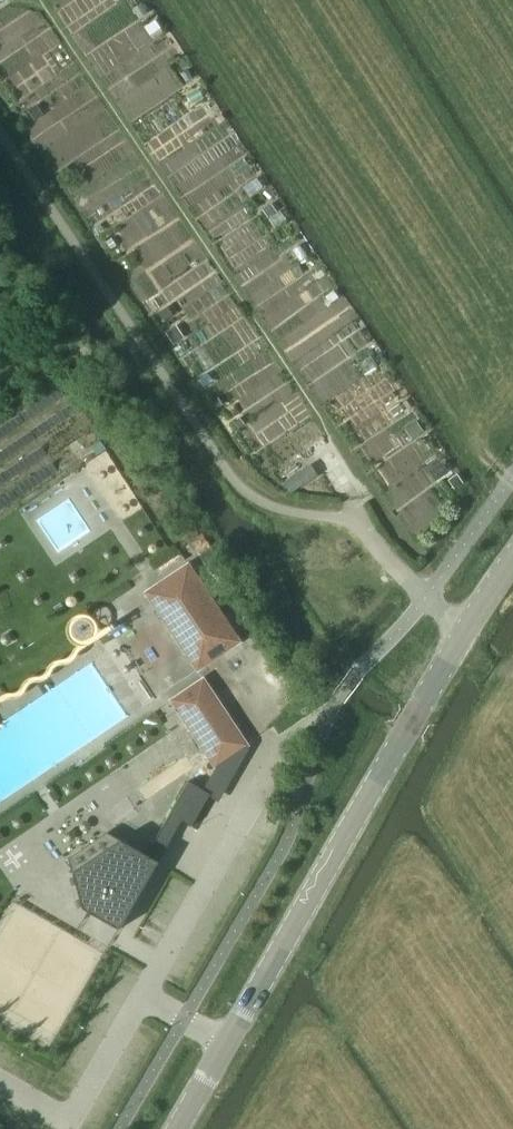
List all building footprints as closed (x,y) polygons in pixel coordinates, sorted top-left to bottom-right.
[(148,13),(143,4),(134,9),(139,18),(148,13)] [(156,20),(146,27),(153,38),(164,31),(156,20)] [(193,77),(188,69),(182,74),(186,81),(193,77)] [(272,203),(264,209),(269,216),(277,211),(272,203)] [(107,241),(112,249),(117,245),(112,238),(107,241)] [(340,298),(335,291),(326,297),(331,304),(340,298)] [(168,306),(159,312),(165,320),(174,314),(168,306)] [(177,324),(167,331),(175,343),(185,336),(177,324)] [(212,400),(217,407),(224,402),(219,395),(212,400)] [(245,424),(239,416),(233,421),(240,428),(245,424)] [(416,420),(406,427),(413,437),(423,430),(416,420)] [(98,455),(106,449),(100,440),(92,446),(98,455)] [(283,482),(291,493),(319,475),(312,464),(283,482)] [(458,473),(448,480),(455,490),(464,483),(458,473)] [(144,592),(198,672),(243,642),(189,562),(144,592)] [(168,698),(214,764),(216,767),(248,745),(200,675),(168,698)] [(189,783),(170,816),(182,822),(191,828),(205,804),(210,795),(202,791),(189,783)] [(140,813),(125,792),(103,807),(117,828),(140,813)] [(82,907),(121,929),(157,861),(120,839),(74,872),(82,907)]
